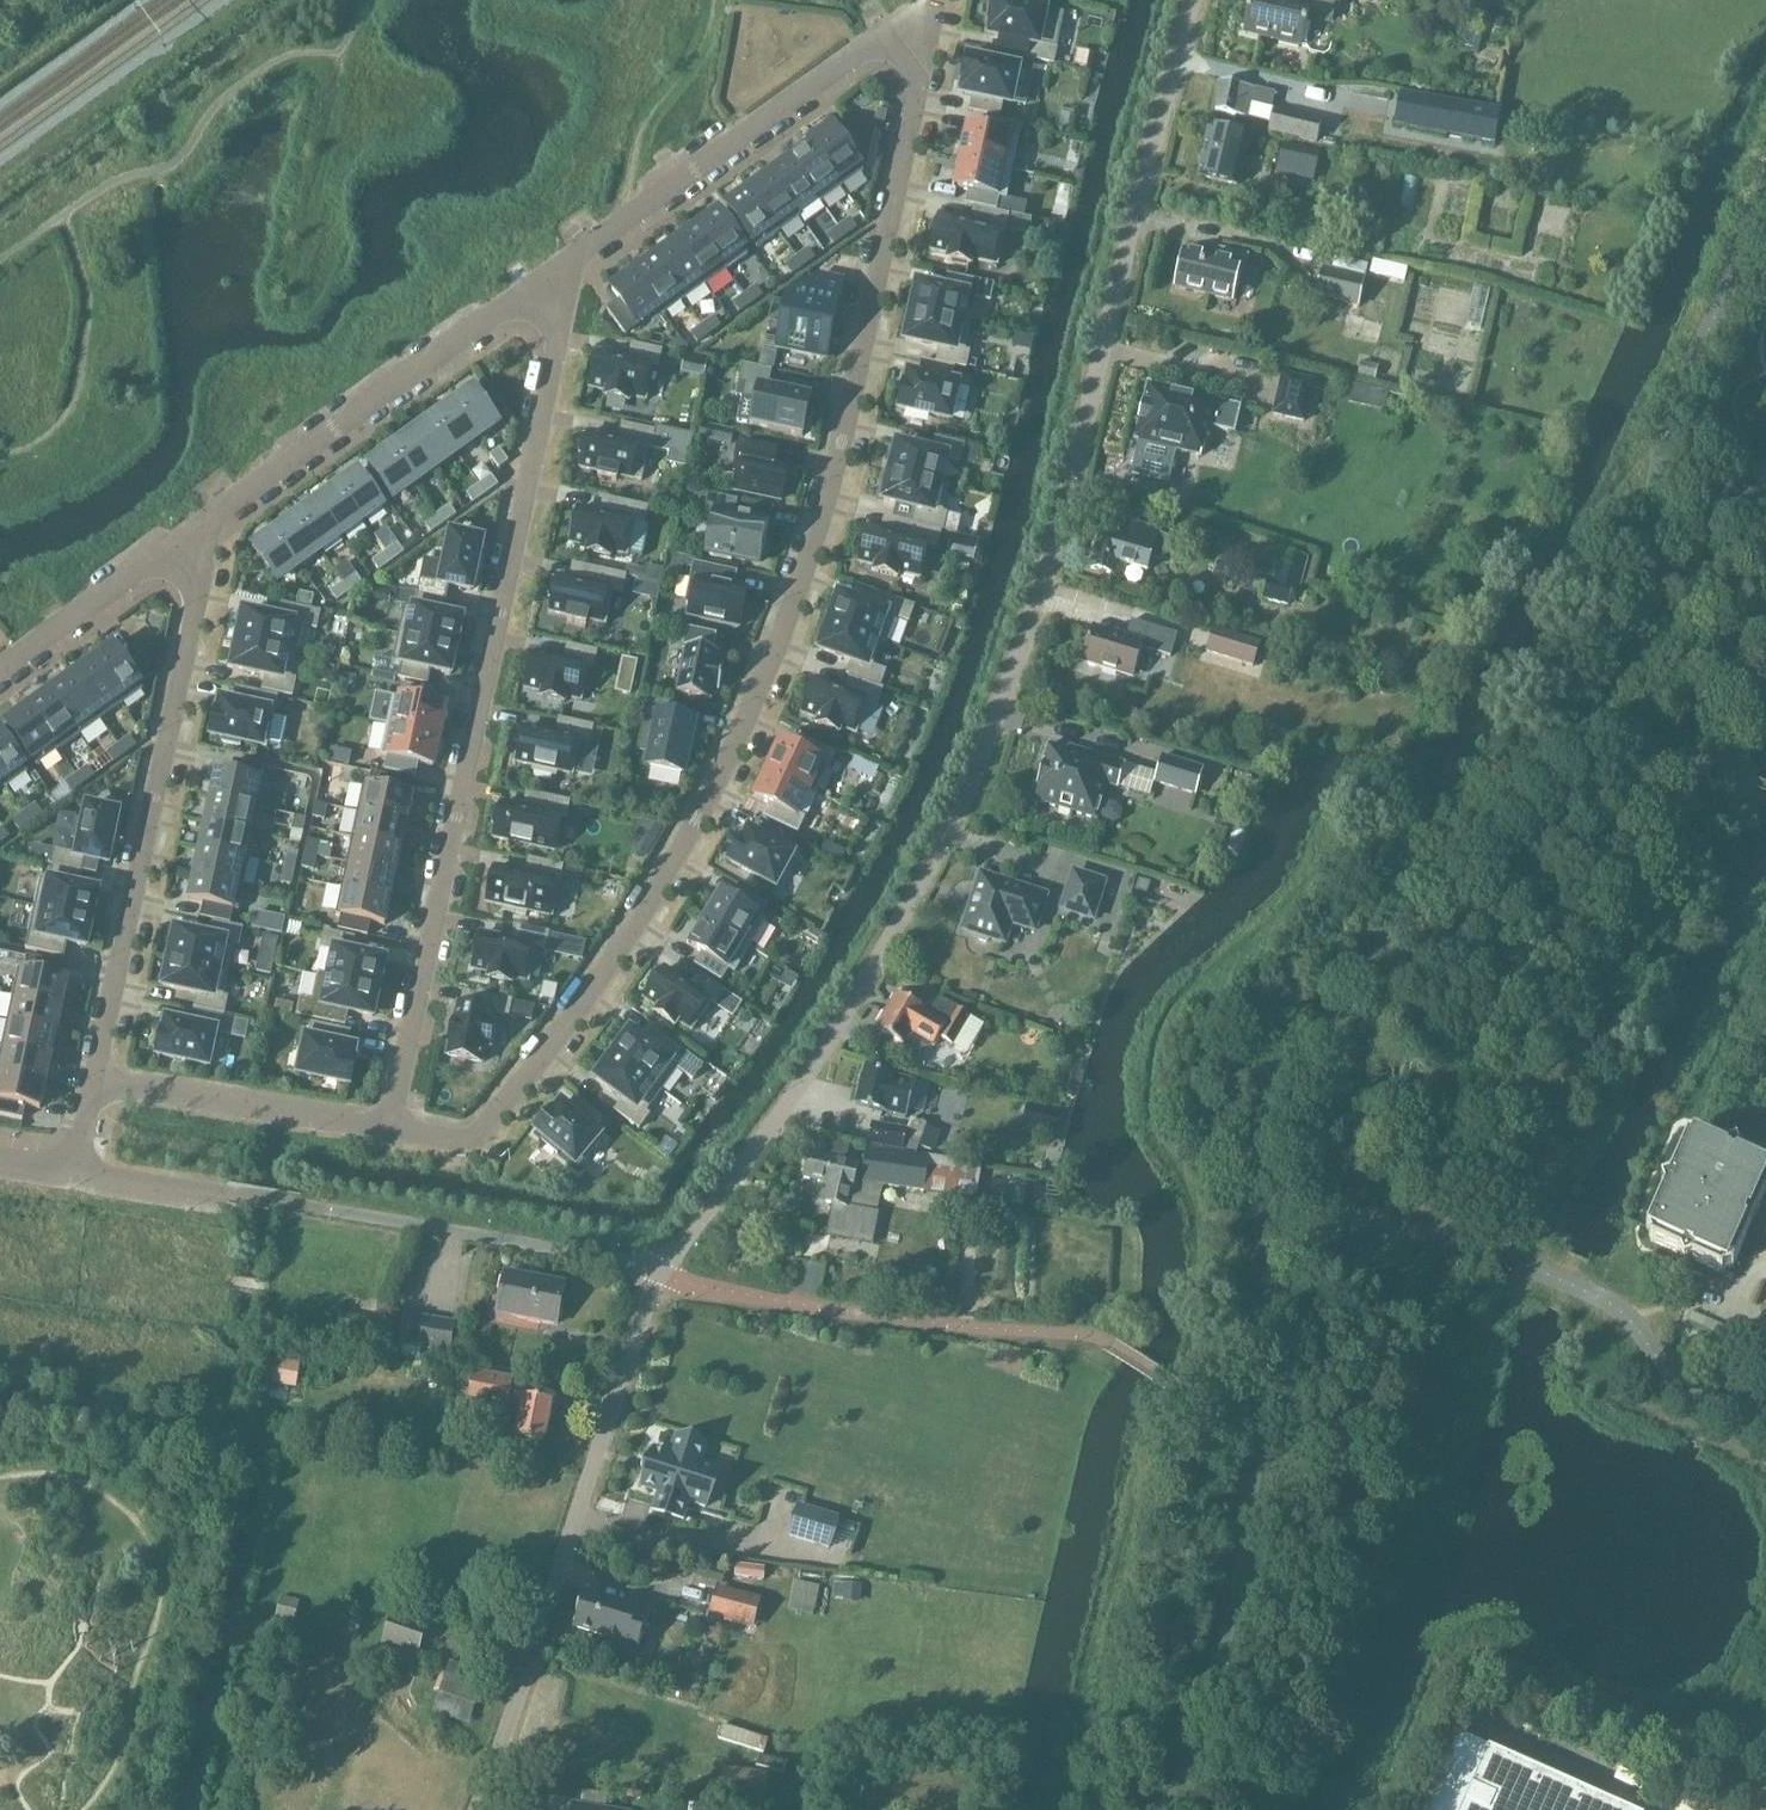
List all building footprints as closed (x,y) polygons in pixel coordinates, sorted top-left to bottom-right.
[(1035,60),(1038,45),(1057,49),(1064,14),(1025,6),(1026,2),(1018,0),(1007,0),(1006,2),(997,0),(994,0),(994,2),(993,5),(992,5),(992,6),(993,6),(991,16),(990,16),(990,17),(991,17),(990,20),(989,22),(992,23),(990,35),(1001,38),(998,53),(1035,60)] [(1302,5),(1278,0),(1252,0),(1244,33),(1281,41),(1280,44),(1299,48),(1299,45),(1302,46),(1312,1),(1340,8),(1342,0),(1303,0),(1302,5)] [(967,58),(966,61),(963,79),(962,81),(965,82),(962,94),(974,97),(973,101),(971,111),(1000,118),(1002,107),(1003,103),(1011,104),(1018,69),(967,58)] [(1252,105),(1256,89),(1223,81),(1216,111),(1249,118),(1249,117),(1270,122),(1268,131),(1317,142),(1316,146),(1361,156),(1365,139),(1351,135),(1352,130),(1322,121),(1252,105)] [(1501,112),(1401,93),(1395,126),(1495,145),(1501,112)] [(878,110),(875,124),(885,126),(887,112),(878,110)] [(960,159),(1005,168),(1014,170),(1023,127),(1015,125),(985,119),(982,133),(966,129),(960,159)] [(832,127),(810,143),(842,188),(864,172),(832,127)] [(1233,135),(1233,133),(1211,128),(1199,176),(1237,185),(1248,138),(1233,135)] [(1308,170),(1306,178),(1315,180),(1319,163),(1321,151),(1283,142),(1279,163),(1308,170)] [(811,147),(791,161),(821,203),(842,188),(810,143),(809,144),(811,147)] [(1014,170),(1005,168),(960,159),(954,188),(970,191),(967,205),(996,211),(999,197),(1007,199),(1014,170)] [(791,161),(770,176),(800,218),(801,217),(797,212),(816,198),(820,204),(821,203),(791,161)] [(770,176),(749,191),(780,233),(800,218),(770,176)] [(749,191),(727,207),(758,249),(780,233),(749,191)] [(973,260),(998,265),(1009,215),(975,208),(971,223),(940,216),(938,226),(935,241),(933,251),(949,255),(948,260),(972,265),(973,260)] [(719,213),(697,229),(727,271),(749,255),(719,213)] [(851,219),(839,227),(846,237),(857,229),(851,219)] [(839,227),(827,236),(834,245),(846,237),(839,227)] [(697,229),(676,244),(706,286),(727,271),(697,229)] [(676,244),(655,259),(685,301),(706,286),(676,244)] [(809,249),(797,257),(804,267),(816,259),(809,249)] [(1176,288),(1232,301),(1238,275),(1244,276),(1248,257),(1223,251),(1221,260),(1185,251),(1176,288)] [(797,257),(786,266),(792,275),(804,267),(797,257)] [(655,259),(634,274),(664,316),(685,301),(655,259)] [(1367,277),(1364,277),(1330,269),(1320,266),(1313,297),(1346,305),(1360,308),(1358,316),(1383,323),(1393,282),(1367,275),(1367,277)] [(664,316),(634,274),(612,290),(621,301),(608,311),(625,335),(659,311),(663,317),(664,316)] [(913,308),(912,313),(971,325),(976,299),(990,302),(994,285),(955,277),(953,288),(952,292),(944,290),(918,285),(917,291),(916,293),(917,293),(914,306),(913,306),(913,308)] [(834,326),(837,310),(832,309),(834,303),(835,303),(839,284),(815,279),(793,294),(794,295),(793,300),(788,299),(785,309),(786,309),(779,341),(788,343),(786,349),(812,355),(814,349),(828,352),(833,331),(834,331),(835,326),(834,326)] [(756,287),(745,295),(751,305),(763,296),(756,287)] [(745,295),(733,303),(740,313),(751,305),(745,295)] [(911,317),(910,319),(911,319),(908,332),(907,334),(908,334),(906,341),(940,348),(939,352),(937,363),(966,369),(970,352),(965,351),(971,325),(912,313),(911,317)] [(714,317),(703,325),(710,335),(721,326),(714,317)] [(703,325),(691,334),(698,343),(710,335),(703,325)] [(664,337),(649,335),(647,344),(663,346),(664,337)] [(659,368),(662,352),(632,345),(629,360),(598,353),(596,364),(595,364),(592,378),(593,378),(591,389),(607,392),(606,397),(629,402),(631,397),(647,401),(654,367),(659,368)] [(900,404),(899,410),(951,420),(958,385),(950,383),(951,379),(953,368),(924,362),(921,377),(909,374),(907,387),(904,387),(903,392),(902,392),(902,393),(903,393),(901,403),(900,403),(899,404),(900,404)] [(772,371),(742,365),(738,384),(745,385),(743,398),(757,401),(751,425),(803,436),(811,399),(768,390),(772,371)] [(1283,375),(1274,415),(1304,422),(1313,382),(1283,375)] [(1212,428),(1235,433),(1241,407),(1150,385),(1151,385),(1149,384),(1135,441),(1137,442),(1137,441),(1202,456),(1206,438),(1210,439),(1212,428)] [(454,403),(479,439),(500,423),(475,388),(454,403)] [(433,419),(457,454),(479,439),(454,403),(433,419)] [(412,434),(436,469),(457,454),(433,419),(412,434)] [(642,481),(649,448),(653,449),(657,432),(623,425),(619,440),(588,433),(587,442),(586,442),(582,459),(583,460),(581,468),(600,472),(598,478),(617,481),(618,476),(642,481)] [(734,432),(715,428),(713,440),(732,444),(734,432)] [(436,469),(412,434),(391,449),(416,484),(436,469)] [(892,468),(891,473),(940,485),(940,484),(946,459),(961,462),(965,446),(936,438),(933,449),(932,453),(898,445),(897,451),(896,451),(896,453),(893,466),(892,466),(892,468)] [(778,450),(741,442),(735,470),(739,471),(735,490),(782,500),(789,467),(773,464),(775,452),(778,452),(778,450)] [(393,500),(416,484),(391,449),(368,465),(393,500)] [(509,462),(500,449),(490,456),(499,469),(509,462)] [(338,486),(363,522),(385,506),(360,471),(338,486)] [(891,473),(890,477),(889,479),(890,479),(886,492),(885,494),(886,494),(884,500),(918,509),(917,513),(914,524),(942,531),(943,531),(947,515),(942,513),(949,486),(940,484),(940,485),(891,473)] [(479,485),(486,495),(499,486),(492,476),(479,485)] [(486,495),(479,485),(467,494),(474,504),(486,495)] [(317,501),(342,537),(363,522),(338,486),(317,501)] [(738,500),(708,494),(704,512),(714,514),(710,531),(715,532),(710,556),(732,560),(733,556),(761,562),(769,524),(735,517),(738,500)] [(611,515),(600,513),(580,509),(577,519),(574,534),(572,544),(588,548),(587,553),(611,558),(612,552),(628,556),(633,531),(635,523),(644,524),(648,508),(614,500),(611,515)] [(342,537),(317,501),(297,516),(321,552),(342,537)] [(450,506),(437,515),(444,525),(457,516),(450,506)] [(444,525),(437,515),(425,524),(432,534),(444,525)] [(275,532),(300,567),(321,552),(297,516),(275,532)] [(899,536),(869,528),(866,538),(865,538),(862,553),(860,563),(876,567),(875,572),(898,578),(899,573),(920,578),(929,545),(938,547),(942,531),(914,524),(903,521),(899,536)] [(1128,522),(1124,536),(1102,529),(1091,566),(1123,576),(1126,566),(1145,572),(1150,559),(1155,560),(1160,560),(1166,555),(1169,545),(1167,539),(1162,536),(1158,535),(1159,531),(1128,522)] [(278,583),(300,567),(275,532),(253,548),(278,583)] [(447,600),(450,586),(472,590),(476,572),(479,559),(478,559),(482,541),(452,534),(442,582),(421,578),(417,593),(417,594),(447,600)] [(398,544),(385,553),(392,562),(405,553),(398,544)] [(392,562),(385,553),(372,562),(380,572),(392,562)] [(1293,586),(1300,588),(1307,560),(1283,553),(1275,581),(1269,579),(1264,599),(1288,605),(1293,586)] [(691,604),(688,616),(740,628),(744,605),(740,604),(743,589),(734,587),(737,573),(695,564),(686,603),(691,604)] [(606,624),(614,591),(623,593),(626,577),(592,569),(589,584),(569,580),(558,577),(556,586),(555,586),(551,604),(552,604),(550,613),(569,616),(568,622),(587,625),(588,620),(606,624)] [(343,583),(350,593),(363,584),(356,574),(343,583)] [(350,593),(343,583),(331,592),(338,602),(350,593)] [(297,604),(312,607),(314,596),(299,593),(297,604)] [(877,593),(873,604),(872,607),(852,600),(840,596),(838,602),(837,602),(836,604),(837,604),(832,617),(831,619),(830,623),(881,641),(881,642),(885,644),(895,618),(909,623),(914,607),(877,593)] [(458,647),(460,639),(459,639),(463,619),(444,615),(446,600),(418,594),(417,594),(417,597),(415,603),(414,608),(405,606),(399,634),(458,647)] [(297,653),(303,627),(317,630),(320,613),(282,605),(278,620),(245,612),(239,640),(297,653)] [(1113,685),(1130,690),(1143,649),(1171,658),(1178,636),(1132,621),(1127,638),(1093,627),(1082,663),(1102,669),(1102,670),(1117,674),(1113,685)] [(852,661),(851,665),(847,676),(850,677),(879,688),(885,672),(872,667),(881,642),(881,641),(830,623),(828,627),(827,629),(828,629),(823,642),(822,642),(822,644),(820,650),(852,661)] [(687,647),(677,695),(710,702),(713,691),(720,692),(725,667),(718,666),(721,654),(714,653),(718,634),(687,628),(683,646),(687,647)] [(1214,630),(1207,652),(1253,667),(1260,644),(1214,630)] [(429,685),(432,671),(451,675),(456,655),(458,647),(399,634),(393,662),(402,664),(399,679),(429,685)] [(239,640),(233,668),(266,676),(263,691),(293,697),(296,680),(291,679),(297,653),(239,640)] [(531,664),(528,679),(526,690),(543,693),(542,698),(565,703),(566,698),(582,701),(589,668),(594,669),(597,652),(568,646),(565,661),(534,654),(532,665),(531,664)] [(114,648),(92,664),(122,706),(144,690),(140,684),(152,676),(134,651),(122,660),(114,648)] [(624,659),(621,673),(635,676),(638,662),(624,659)] [(92,664),(71,679),(101,721),(122,706),(92,664)] [(817,725),(840,733),(841,728),(857,734),(869,703),(869,702),(878,705),(883,689),(879,688),(850,677),(845,691),(816,681),(812,690),(811,690),(806,704),(807,704),(803,714),(819,720),(817,725)] [(71,679),(50,694),(80,736),(101,721),(71,679)] [(394,697),(388,726),(440,738),(446,708),(431,705),(434,691),(404,685),(401,699),(394,697)] [(242,742),(267,748),(278,698),(237,689),(234,704),(221,701),(219,713),(216,713),(211,735),(223,738),(222,743),(241,747),(242,742)] [(50,694),(29,709),(59,751),(80,736),(50,694)] [(649,698),(643,726),(657,729),(649,767),(684,774),(695,723),(674,719),(677,704),(649,698)] [(29,709),(7,724),(37,767),(59,751),(29,709)] [(590,743),(594,727),(559,720),(556,735),(525,728),(523,740),(522,740),(522,741),(523,741),(521,750),(520,750),(520,751),(518,763),(534,767),(533,772),(556,777),(557,772),(574,775),(581,742),(590,743)] [(440,738),(388,726),(382,756),(389,757),(386,771),(415,777),(418,763),(434,767),(440,738)] [(7,788),(29,773),(0,732),(0,779),(7,788)] [(130,737),(119,745),(126,755),(137,746),(130,737)] [(769,771),(810,790),(809,791),(816,794),(835,753),(802,738),(796,751),(781,744),(769,771)] [(119,745),(107,753),(114,763),(126,755),(119,745)] [(1033,800),(1097,819),(1107,785),(1118,788),(1120,784),(1126,764),(1078,750),(1077,754),(1050,745),(1033,800)] [(855,757),(849,769),(862,775),(868,762),(855,757)] [(1163,757),(1158,774),(1155,782),(1197,795),(1204,770),(1163,757)] [(261,809),(267,783),(261,781),(264,767),(235,761),(232,775),(218,772),(212,799),(261,809)] [(1158,774),(1126,764),(1120,784),(1151,793),(1155,782),(1158,774)] [(88,767),(77,775),(84,785),(95,776),(88,767)] [(810,790),(769,771),(756,798),(770,804),(764,817),(798,833),(805,818),(799,815),(809,791),(810,790)] [(402,780),(372,773),(369,787),(364,786),(358,813),(407,823),(413,797),(399,794),(402,780)] [(77,775),(65,783),(72,793),(84,785),(77,775)] [(536,795),(533,810),(523,808),(502,803),(500,812),(499,812),(495,830),(496,830),(494,839),(555,852),(562,818),(566,819),(570,803),(536,795)] [(212,799),(207,824),(256,834),(261,809),(212,799)] [(36,804),(24,813),(31,822),(43,814),(36,804)] [(328,806),(316,804),(313,818),(325,820),(328,806)] [(85,822),(78,821),(74,839),(81,841),(78,854),(57,850),(53,866),(83,872),(86,858),(108,863),(112,844),(115,832),(119,813),(88,807),(85,822)] [(24,813),(13,821),(20,831),(31,822),(24,813)] [(402,848),(407,823),(358,813),(353,838),(402,848)] [(296,817),(293,831),(303,833),(306,819),(296,817)] [(788,847),(793,838),(766,823),(761,833),(759,837),(749,831),(743,842),(741,841),(739,843),(738,846),(737,846),(737,847),(738,847),(733,856),(732,855),(732,856),(732,857),(731,859),(730,862),(776,886),(793,855),(786,851),(788,847)] [(207,824),(201,849),(250,860),(256,834),(207,824)] [(396,874),(402,848),(353,838),(347,863),(396,874)] [(308,840),(305,854),(317,857),(320,842),(308,840)] [(201,849),(195,874),(245,885),(250,860),(201,849)] [(289,851),(285,867),(295,869),(298,853),(289,851)] [(317,857),(305,854),(302,868),(314,871),(317,857)] [(561,882),(560,882),(563,867),(529,860),(526,875),(495,868),(493,880),(492,880),(492,881),(493,881),(491,890),(490,890),(490,891),(488,903),(504,907),(503,912),(526,917),(527,912),(553,917),(561,882)] [(391,899),(396,874),(347,863),(342,888),(391,899)] [(50,881),(41,879),(35,907),(94,919),(96,911),(95,911),(99,891),(80,887),(83,872),(53,866),(50,881)] [(295,869),(285,867),(282,883),(291,885),(295,869)] [(1105,882),(1074,873),(1062,909),(1093,919),(1105,882)] [(195,874),(190,901),(204,904),(201,918),(231,924),(233,910),(239,911),(245,885),(195,874)] [(982,875),(964,930),(978,934),(979,940),(987,942),(991,938),(1005,943),(1012,923),(1035,931),(1047,896),(982,875)] [(368,936),(371,922),(385,925),(391,899),(342,888),(336,915),(342,916),(339,930),(368,936)] [(720,894),(705,920),(750,947),(773,909),(741,890),(734,902),(720,894)] [(94,919),(35,907),(26,949),(65,958),(68,943),(87,947),(92,927),(94,919)] [(750,947),(705,920),(689,945),(703,953),(696,966),(721,981),(729,969),(735,973),(750,947)] [(239,946),(243,929),(213,923),(210,938),(176,930),(175,937),(175,936),(174,938),(175,939),(172,952),(171,952),(171,954),(170,958),(219,969),(220,968),(229,970),(234,945),(239,946)] [(545,951),(549,934),(515,927),(512,942),(481,935),(478,945),(475,960),(473,970),(490,974),(488,979),(512,984),(513,978),(529,982),(536,949),(545,951)] [(354,938),(325,932),(321,949),(335,952),(330,977),(330,978),(379,988),(385,960),(351,953),(354,938)] [(62,1007),(68,980),(54,977),(57,963),(28,957),(25,971),(19,970),(13,996),(62,1007)] [(219,969),(170,958),(164,986),(198,994),(195,1009),(224,1015),(228,998),(223,997),(229,970),(220,968),(219,969)] [(679,1022),(693,1031),(712,1003),(715,1005),(725,991),(718,987),(700,974),(691,987),(665,969),(659,978),(650,990),(651,990),(645,999),(659,1009),(656,1013),(676,1026),(679,1022)] [(297,1016),(336,1024),(339,1009),(373,1017),(379,988),(330,978),(330,977),(318,974),(312,1002),(301,999),(297,1016)] [(509,1017),(512,1000),(478,993),(475,1008),(458,1004),(456,1016),(455,1016),(449,1044),(450,1044),(447,1056),(482,1063),(486,1047),(491,1048),(496,1025),(491,1024),(493,1013),(509,1017)] [(940,999),(931,1014),(898,994),(877,1029),(888,1035),(900,1042),(915,1051),(935,1046),(940,1038),(953,1046),(970,1017),(940,999)] [(13,996),(8,1021),(57,1032),(62,1007),(13,996)] [(209,1066),(216,1033),(220,1034),(224,1017),(194,1011),(192,1021),(191,1026),(167,1021),(165,1033),(162,1032),(161,1035),(161,1038),(160,1038),(160,1039),(161,1039),(159,1048),(158,1048),(158,1049),(157,1055),(209,1066)] [(8,1021),(3,1047),(52,1057),(57,1032),(8,1021)] [(308,1039),(307,1038),(300,1073),(351,1085),(351,1082),(355,1064),(356,1062),(353,1061),(356,1049),(347,1047),(348,1043),(350,1032),(312,1024),(309,1035),(308,1039)] [(640,1039),(631,1032),(627,1037),(625,1039),(626,1039),(618,1050),(617,1050),(616,1051),(616,1052),(614,1055),(662,1091),(678,1069),(693,1080),(703,1067),(664,1037),(655,1050),(640,1039)] [(0,1059),(0,1073),(46,1083),(52,1057),(3,1047),(0,1059)] [(662,1091),(614,1055),(611,1059),(611,1058),(610,1060),(602,1072),(601,1071),(600,1073),(601,1073),(597,1078),(624,1099),(615,1111),(640,1129),(650,1115),(646,1113),(662,1091)] [(857,1105),(906,1118),(916,1082),(866,1069),(857,1105)] [(0,1073),(0,1115),(23,1120),(26,1106),(40,1109),(46,1083),(0,1073)] [(593,1131),(603,1119),(580,1100),(573,1108),(570,1112),(562,1104),(554,1114),(551,1112),(550,1114),(548,1116),(547,1116),(547,1117),(541,1125),(540,1124),(540,1125),(538,1128),(536,1130),(546,1138),(543,1141),(557,1154),(558,1154),(560,1150),(580,1167),(603,1139),(593,1131)] [(919,1147),(925,1129),(926,1125),(912,1120),(904,1142),(919,1147)] [(906,1131),(873,1124),(870,1143),(902,1150),(902,1149),(906,1131)] [(1740,1151),(1737,1143),(1728,1146),(1698,1133),(1687,1137),(1669,1178),(1661,1181),(1664,1190),(1646,1230),(1650,1241),(1680,1254),(1683,1263),(1692,1260),(1722,1273),(1733,1269),(1765,1193),(1765,1163),(1740,1151)] [(961,1161),(930,1157),(930,1158),(866,1148),(861,1182),(925,1191),(926,1191),(955,1196),(961,1161)] [(810,1153),(805,1179),(831,1184),(826,1203),(833,1204),(826,1234),(873,1244),(881,1213),(849,1206),(855,1182),(859,1164),(854,1163),(847,1161),(810,1153)] [(512,1299),(509,1315),(557,1324),(565,1285),(506,1273),(501,1297),(512,1299)] [(449,1352),(454,1324),(406,1316),(402,1345),(449,1352)] [(290,1386),(294,1364),(277,1361),(273,1383),(290,1386)] [(473,1373),(467,1403),(487,1407),(483,1424),(489,1432),(501,1435),(499,1446),(528,1452),(528,1451),(530,1440),(546,1443),(550,1424),(554,1424),(557,1409),(553,1408),(554,1403),(524,1398),(527,1384),(473,1373)] [(707,1446),(676,1436),(671,1454),(655,1449),(642,1488),(658,1493),(653,1511),(684,1520),(690,1503),(706,1508),(718,1468),(702,1463),(707,1446)] [(790,1536),(829,1548),(838,1519),(799,1506),(790,1536)] [(709,1617),(750,1628),(758,1601),(717,1590),(709,1617)] [(638,1611),(639,1609),(585,1592),(573,1629),(609,1640),(608,1643),(638,1652),(649,1615),(638,1611)] [(279,1599),(277,1619),(296,1620),(297,1600),(279,1599)] [(361,1618),(341,1614),(336,1636),(355,1641),(361,1618)] [(385,1644),(417,1653),(426,1624),(394,1614),(385,1644)] [(1488,1747),(1460,1809),(1629,1809),(1488,1747)]
